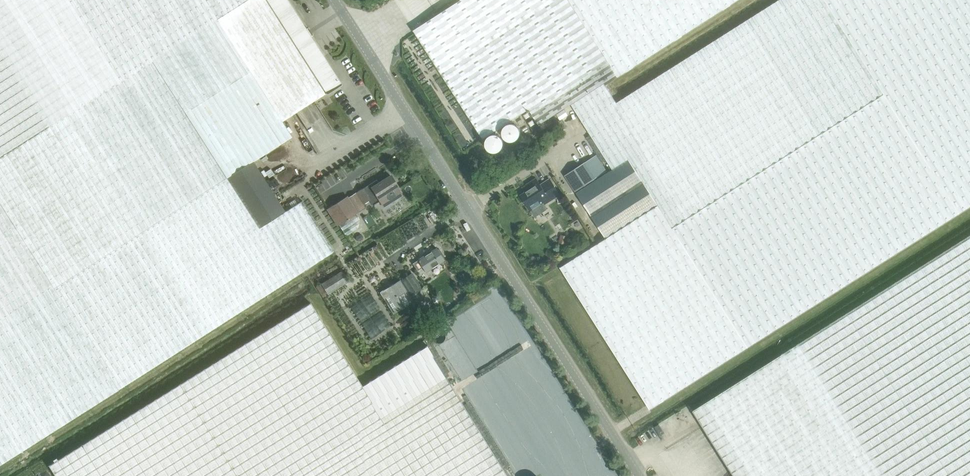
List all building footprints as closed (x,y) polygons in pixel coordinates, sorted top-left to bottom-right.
[(335,251),(303,201),(286,212),(253,161),(293,136),(283,122),(327,93),(327,94),(340,85),(286,0),(0,0),(0,465),(335,251)] [(414,29),(484,138),(529,109),(539,125),(571,105),(576,114),(577,115),(611,94),(603,82),(610,78),(611,79),(735,0),(459,0),(414,29)] [(616,103),(611,94),(577,115),(612,170),(590,184),(589,182),(583,187),(584,188),(576,193),(605,238),(558,268),(649,409),(747,347),(969,206),(969,0),(778,0),(616,103)] [(531,130),(537,127),(529,114),(523,117),(531,130)] [(583,187),(589,182),(607,170),(596,155),(565,176),(575,192),(583,187)] [(377,180),(356,193),(363,204),(370,200),(373,205),(380,201),(383,205),(387,203),(388,205),(399,198),(397,196),(401,194),(397,188),(398,187),(391,176),(379,183),(377,180)] [(531,189),(521,195),(528,207),(540,199),(543,205),(560,194),(550,179),(543,183),(544,184),(541,186),(536,178),(528,184),(531,189)] [(357,213),(348,198),(347,197),(327,209),(337,226),(357,213)] [(693,411),(734,475),(969,475),(969,235),(693,411)] [(426,272),(444,260),(437,248),(418,261),(414,264),(418,271),(423,267),(426,272)] [(329,295),(349,283),(342,271),(321,284),(329,295)] [(381,293),(394,314),(414,302),(401,280),(381,293)] [(56,475),(509,475),(427,345),(363,386),(310,302),(52,470),(56,475)] [(364,317),(377,338),(387,331),(375,311),(364,317)]
